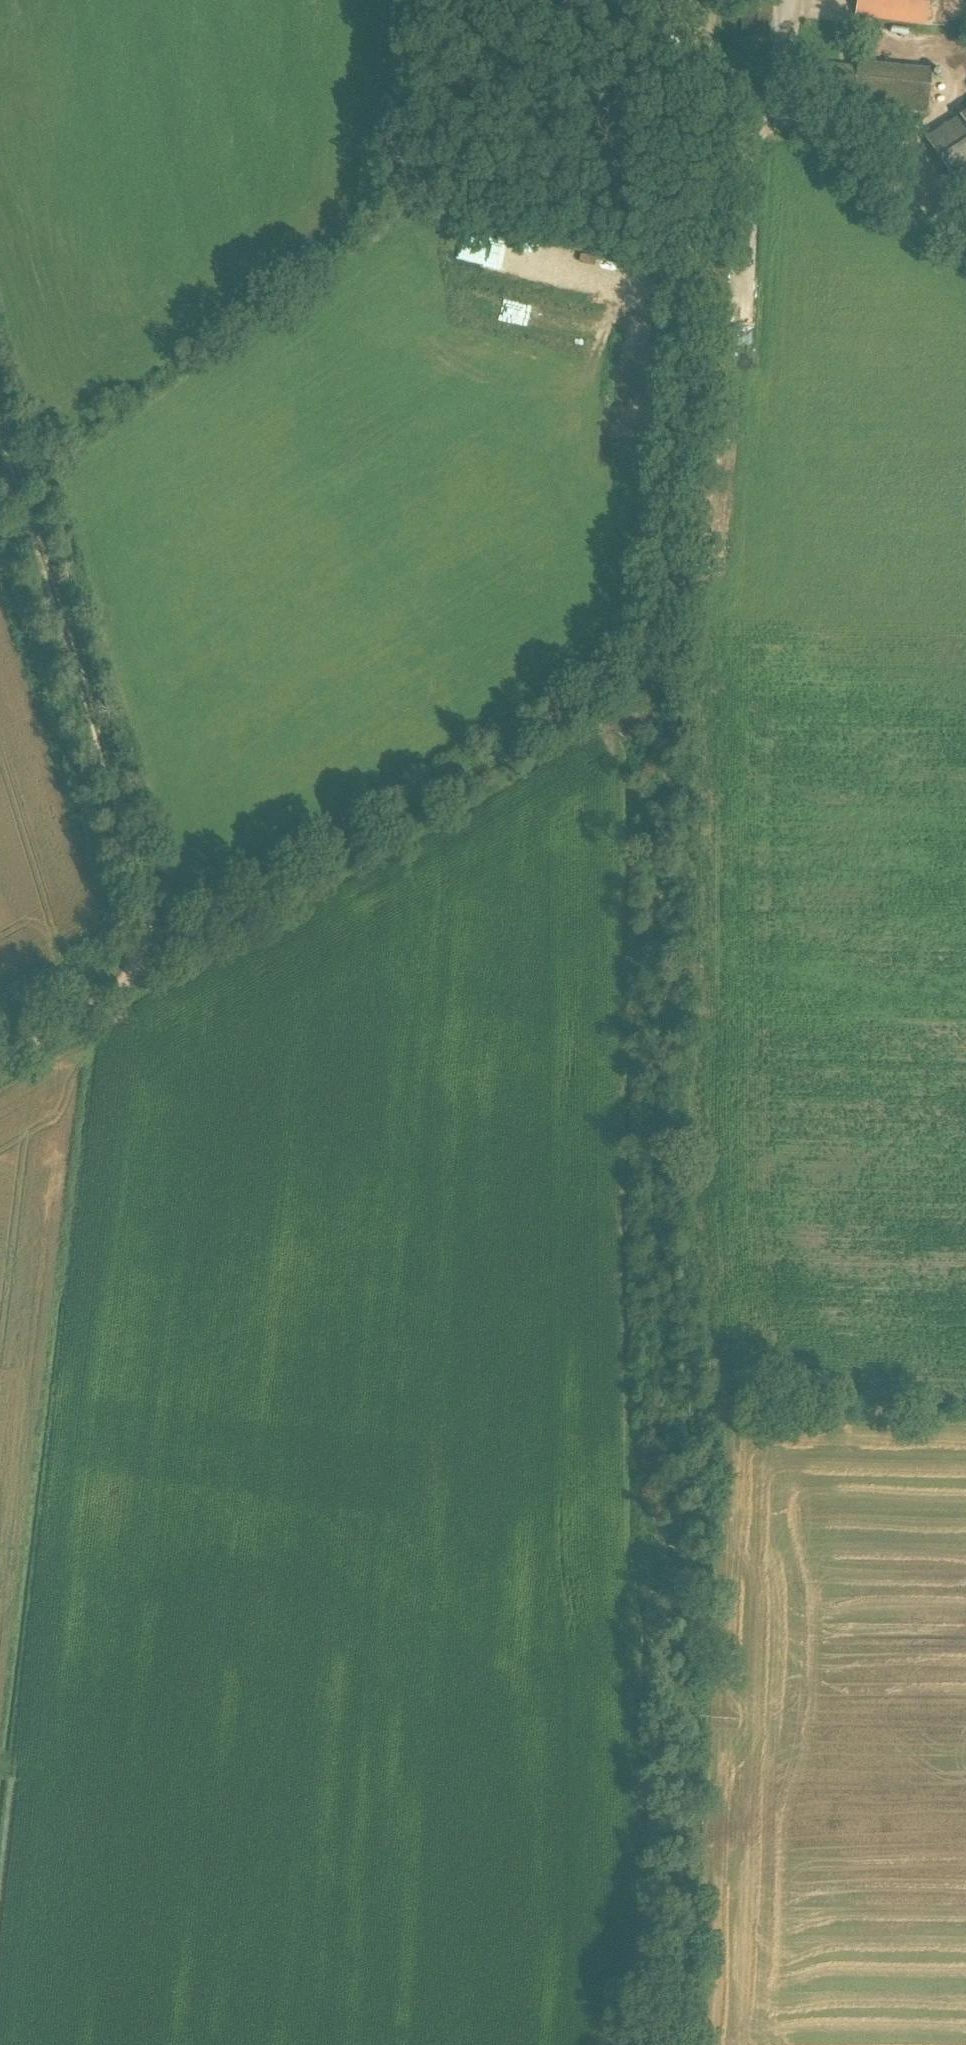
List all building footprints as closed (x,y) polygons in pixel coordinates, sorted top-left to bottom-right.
[(857,15),(929,28),(934,0),(860,0),(857,15)] [(929,113),(934,73),(860,64),(860,70),(823,65),(821,88),(857,92),(856,106),(929,113)] [(931,141),(957,184),(965,178),(965,118),(931,141)]
